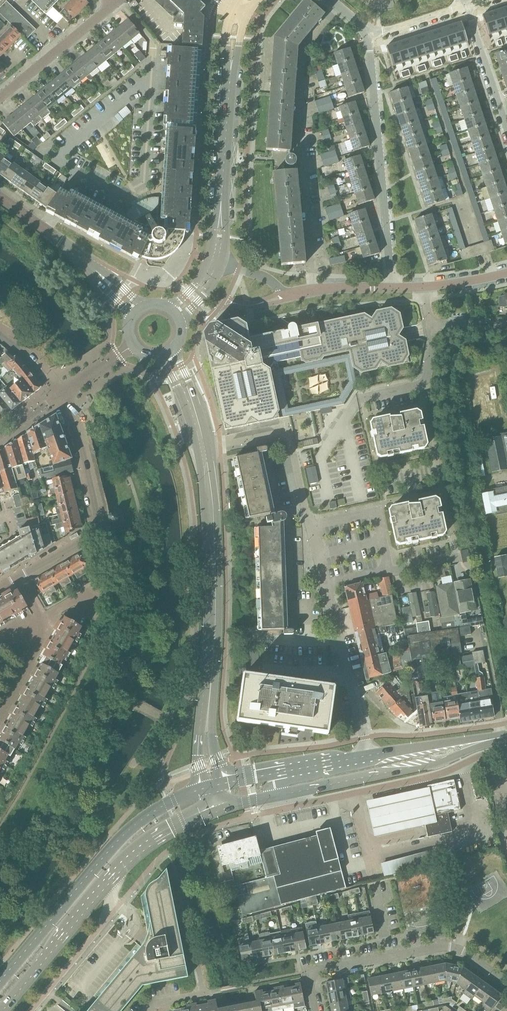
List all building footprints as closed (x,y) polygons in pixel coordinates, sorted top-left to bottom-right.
[(59,0),(32,0),(46,14),(59,0)] [(59,14),(63,17),(69,23),(74,18),(88,3),(85,0),(73,0),(59,14)] [(135,0),(130,4),(133,9),(139,4),(135,0)] [(174,19),(173,23),(184,24),(182,45),(202,47),(204,17),(200,13),(206,7),(199,0),(154,0),(174,19)] [(271,84),(266,150),(290,152),(291,140),(288,139),(294,54),(297,54),(297,51),(296,50),(325,14),(308,0),(306,0),(302,4),(305,6),(302,10),(279,36),(277,35),(274,38),(274,41),(274,45),(274,47),(273,47),(273,51),(274,51),(271,84)] [(11,24),(21,35),(22,35),(27,39),(36,30),(6,2),(0,8),(0,14),(11,24)] [(500,10),(492,12),(498,32),(506,29),(500,10)] [(492,12),(482,15),(484,20),(489,35),(498,32),(492,12)] [(129,20),(120,27),(131,40),(140,33),(129,20)] [(461,22),(452,25),(458,45),(468,42),(461,22)] [(11,24),(0,35),(0,57),(21,35),(11,24)] [(452,25),(444,28),(450,48),(458,45),(452,25)] [(120,27),(112,34),(123,47),(131,40),(120,27)] [(444,28),(436,30),(442,50),(450,48),(444,28)] [(436,30),(428,33),(434,53),(442,50),(436,30)] [(428,33),(420,36),(426,55),(434,53),(428,33)] [(112,34),(104,40),(115,54),(123,47),(112,34)] [(420,36),(412,38),(418,58),(426,55),(420,36)] [(412,38),(404,41),(410,61),(418,58),(412,38)] [(104,40),(95,47),(106,61),(115,54),(104,40)] [(404,41),(396,44),(402,63),(410,61),(404,41)] [(396,44),(386,47),(388,52),(393,66),(402,63),(396,44)] [(95,47),(87,54),(98,68),(106,61),(95,47)] [(56,198),(49,208),(55,211),(57,212),(55,215),(55,216),(56,216),(60,218),(138,260),(140,257),(144,258),(148,259),(152,260),(155,260),(159,260),(163,259),(166,258),(170,256),(173,254),(176,252),(178,249),(180,246),(182,243),(184,240),(185,236),(185,232),(185,231),(186,231),(187,225),(189,225),(190,225),(190,224),(191,214),(191,213),(190,213),(187,213),(188,200),(191,200),(192,200),(192,199),(193,189),(193,188),(192,188),(189,188),(190,175),(193,175),(194,175),(194,174),(194,164),(194,163),(191,163),(192,150),(195,150),(195,149),(196,138),(195,138),(190,137),(191,130),(189,130),(189,127),(193,127),(198,50),(172,48),(172,55),(168,55),(167,67),(171,67),(170,80),(166,80),(166,92),(169,92),(168,105),(165,105),(164,117),(167,117),(167,125),(169,125),(168,128),(167,128),(164,161),(160,221),(165,221),(164,228),(168,230),(168,231),(168,233),(166,234),(163,231),(160,230),(159,226),(158,220),(159,197),(155,197),(151,197),(151,198),(147,199),(143,200),(136,204),(133,206),(130,209),(127,213),(125,216),(142,225),(141,228),(126,220),(74,192),(70,198),(65,195),(60,193),(62,190),(61,189),(58,194),(58,195),(57,196),(58,197),(56,199),(56,198)] [(350,48),(334,53),(338,65),(353,59),(352,56),(354,56),(352,52),(351,52),(350,48)] [(496,54),(500,66),(506,63),(506,50),(496,54)] [(87,54),(79,61),(90,75),(98,68),(87,54)] [(141,63),(146,58),(143,54),(137,59),(141,63)] [(353,59),(338,65),(341,75),(357,70),(355,65),(356,64),(355,60),(354,60),(353,59)] [(79,61),(70,68),(81,82),(90,75),(79,61)] [(70,68),(62,75),(73,88),(81,82),(70,68)] [(467,68),(465,68),(449,73),(453,85),(471,79),(467,68)] [(316,72),(319,82),(325,80),(322,70),(316,72)] [(357,70),(341,75),(345,86),(361,81),(360,81),(361,80),(360,76),(359,76),(357,70)] [(70,91),(73,88),(62,75),(53,82),(64,95),(70,91)] [(471,79),(453,85),(457,97),(474,91),(471,79)] [(361,81),(345,86),(349,98),(364,92),(363,89),(364,88),(363,84),(362,84),(361,81)] [(53,82),(45,89),(56,102),(64,95),(53,82)] [(390,92),(394,104),(411,99),(407,87),(390,92)] [(45,89),(37,95),(48,109),(56,102),(45,89)] [(96,100),(101,95),(98,91),(93,96),(96,100)] [(474,91),(457,97),(461,108),(478,102),(474,91)] [(28,102),(39,116),(43,120),(51,113),(47,109),(48,109),(37,95),(28,102)] [(318,107),(333,103),(331,97),(316,101),(318,107)] [(415,110),(411,99),(394,104),(397,116),(415,110)] [(20,109),(31,123),(34,127),(43,120),(39,116),(28,102),(20,109)] [(355,102),(339,107),(343,118),(359,113),(358,110),(359,110),(357,105),(356,106),(355,102)] [(478,102),(461,108),(464,119),(482,113),(478,102)] [(319,113),(334,108),(333,103),(318,107),(319,113)] [(79,113),(84,109),(81,105),(76,110),(79,113)] [(23,129),(31,123),(20,109),(12,116),(23,129)] [(418,121),(415,110),(397,116),(401,127),(418,121)] [(359,113),(343,118),(347,129),(362,124),(360,118),(361,118),(360,113),(359,114),(359,113)] [(482,113),(464,119),(468,130),(485,125),(482,113)] [(14,136),(23,129),(12,116),(3,123),(14,136)] [(422,133),(418,121),(401,127),(405,138),(422,133)] [(362,124),(347,129),(350,140),(366,135),(365,134),(367,134),(365,129),(364,130),(362,124)] [(485,125),(468,130),(472,142),(489,136),(485,125)] [(426,144),(422,133),(405,138),(408,150),(426,144)] [(366,135),(350,140),(354,151),(369,146),(368,142),(369,142),(368,138),(367,138),(366,135)] [(37,147),(43,143),(37,136),(32,140),(33,142),(37,147)] [(489,136),(472,142),(475,153),(493,147),(489,136)] [(33,142),(28,146),(34,150),(37,147),(33,142)] [(430,156),(426,144),(408,150),(412,161),(430,156)] [(493,147),(475,153),(479,164),(496,159),(493,147)] [(320,155),(322,161),(337,156),(335,150),(320,155)] [(42,161),(33,154),(31,158),(35,161),(33,164),(37,167),(42,161)] [(363,163),(363,161),(362,159),(361,159),(360,155),(344,160),(348,171),(363,166),(362,164),(363,163)] [(273,173),(282,266),(305,263),(304,251),(302,251),(296,183),(298,183),(296,164),(297,164),(297,163),(297,162),(297,161),(297,160),(296,159),(295,157),(294,157),(293,156),(292,156),(291,156),(290,156),(289,157),(288,158),(287,158),(286,159),(286,160),(286,161),(285,162),(286,172),(273,173)] [(324,167),(339,162),(337,156),(322,161),(324,167)] [(416,173),(433,167),(430,156),(412,161),(416,173)] [(14,163),(17,159),(13,157),(13,158),(12,157),(10,160),(5,157),(0,165),(0,175),(4,178),(14,163)] [(496,159),(479,164),(483,176),(500,170),(496,159)] [(23,169),(14,163),(4,178),(13,184),(23,169)] [(363,166),(348,171),(351,182),(367,177),(365,172),(366,172),(364,167),(363,167),(363,166)] [(433,167),(416,173),(420,184),(437,178),(433,167)] [(13,184),(21,190),(31,176),(23,169),(13,184)] [(500,170),(483,176),(486,187),(504,181),(500,170)] [(66,182),(68,178),(62,174),(59,178),(66,182)] [(21,190),(30,196),(40,182),(31,176),(21,190)] [(355,193),(370,188),(371,188),(370,183),(369,183),(367,177),(351,182),(355,193)] [(423,195),(441,190),(437,178),(420,184),(423,195)] [(486,187),(490,198),(506,193),(506,191),(504,181),(486,187)] [(30,196),(38,202),(48,188),(40,182),(30,196)] [(38,202),(47,209),(48,209),(58,195),(58,194),(48,188),(38,202)] [(370,188),(355,193),(359,205),(374,200),(373,196),(374,196),(373,191),(371,192),(370,188)] [(443,196),(441,190),(423,195),(427,207),(444,201),(443,196)] [(490,198),(494,210),(506,205),(506,193),(490,198)] [(325,209),(327,215),(342,210),(340,204),(325,209)] [(494,210),(497,221),(506,218),(506,205),(494,210)] [(352,225),(368,220),(367,217),(368,217),(367,213),(366,213),(364,209),(349,214),(352,225)] [(329,221),(344,216),(342,210),(327,215),(329,221)] [(418,231),(435,226),(431,214),(415,220),(418,231)] [(497,221),(501,232),(506,231),(506,218),(497,221)] [(356,236),(372,231),(370,226),(371,225),(370,221),(368,221),(368,220),(352,225),(356,236)] [(439,237),(435,226),(418,231),(422,243),(439,237)] [(360,247),(375,242),(375,241),(376,241),(375,236),(373,237),(372,231),(356,236),(360,247)] [(443,249),(439,237),(422,243),(426,254),(443,249)] [(484,243),(481,244),(484,253),(484,254),(490,252),(495,250),(492,240),(484,243)] [(376,245),(375,242),(360,247),(363,259),(379,253),(378,250),(379,249),(378,245),(376,245)] [(460,250),(459,251),(462,260),(474,257),(475,257),(480,255),(477,245),(466,249),(460,250)] [(446,260),(443,249),(426,254),(430,266),(446,260)] [(345,262),(344,256),(328,259),(330,265),(345,262)] [(504,294),(505,296),(499,297),(499,307),(504,307),(506,306),(506,294),(504,294)] [(208,331),(205,335),(209,355),(223,418),(225,430),(227,429),(279,418),(280,418),(280,417),(271,377),(270,371),(276,375),(281,367),(275,363),(281,362),(281,361),(302,357),(303,361),(306,363),(320,360),(322,359),(323,356),(346,352),(350,351),(351,357),(354,367),(362,372),(376,369),(381,362),(388,366),(389,367),(403,364),(403,363),(408,356),(405,342),(405,341),(404,341),(397,336),(402,329),(402,328),(399,314),(398,314),(392,310),(391,309),(387,310),(377,312),(364,315),(296,330),(296,329),(295,327),(294,327),(293,326),(291,327),(290,327),(290,329),(290,330),(290,331),(255,338),(249,340),(246,326),(238,321),(210,327),(208,331)] [(14,369),(33,393),(41,387),(22,362),(9,351),(2,356),(0,358),(0,363),(1,365),(6,361),(14,369)] [(1,379),(17,400),(20,404),(33,393),(14,369),(6,361),(1,365),(2,365),(9,373),(1,379)] [(20,404),(17,400),(1,379),(0,380),(0,395),(12,410),(20,404)] [(0,396),(0,417),(1,418),(12,410),(0,396)] [(427,445),(423,427),(420,411),(400,415),(401,418),(394,418),(393,423),(391,423),(390,417),(370,421),(377,455),(381,458),(425,449),(427,445)] [(55,416),(40,425),(47,447),(54,465),(72,459),(64,437),(56,415),(55,416)] [(33,455),(47,447),(40,425),(28,434),(33,455)] [(500,434),(501,437),(486,440),(493,472),(506,469),(506,464),(506,433),(500,434)] [(28,434),(16,441),(20,454),(23,464),(35,461),(33,455),(28,434)] [(6,448),(13,470),(16,481),(18,480),(19,483),(22,482),(18,467),(24,465),(23,464),(20,454),(16,441),(6,448)] [(258,453),(236,458),(249,517),(249,519),(275,513),(271,513),(269,504),(269,503),(267,494),(267,493),(265,484),(265,483),(263,474),(263,473),(261,464),(260,463),(258,454),(266,452),(267,452),(267,451),(268,451),(268,450),(268,449),(267,448),(267,447),(266,447),(265,447),(257,449),(257,450),(258,453)] [(13,470),(6,448),(0,452),(0,473),(13,470)] [(42,480),(57,476),(54,466),(39,470),(42,480)] [(309,484),(318,482),(319,482),(315,466),(306,468),(309,484)] [(13,470),(0,473),(0,475),(5,492),(18,488),(16,481),(13,470)] [(53,480),(54,484),(49,485),(50,489),(54,488),(71,484),(69,476),(53,480)] [(71,484),(54,488),(50,489),(51,494),(56,493),(57,497),(59,497),(73,493),(71,484)] [(492,490),(492,493),(482,495),(486,514),(496,513),(497,515),(506,513),(506,487),(492,490)] [(57,502),(58,506),(75,501),(73,493),(59,497),(57,497),(58,501),(57,502)] [(408,504),(393,507),(389,508),(396,542),(400,545),(443,536),(446,532),(438,497),(419,502),(419,505),(412,506),(412,509),(410,510),(408,504)] [(78,510),(75,501),(58,506),(56,506),(58,515),(78,510)] [(53,525),(55,524),(80,518),(78,510),(58,515),(51,516),(53,525)] [(109,523),(111,524),(113,525),(115,525),(117,524),(119,522),(119,520),(119,518),(119,516),(117,515),(115,514),(113,514),(111,514),(110,516),(108,518),(108,520),(109,523)] [(272,527),(258,528),(262,631),(284,630),(284,635),(292,634),(293,634),(294,634),(294,633),(294,632),(294,631),(294,630),(293,630),(293,629),(292,629),(284,630),(284,619),(284,610),(283,609),(283,599),(283,589),(283,588),(282,579),(282,578),(282,569),(282,568),(282,559),(282,558),(281,548),(281,538),(281,537),(281,528),(284,528),(284,527),(284,520),(285,519),(285,518),(285,517),(284,517),(284,516),(283,515),(282,515),(276,517),(266,519),(267,524),(271,523),(272,527)] [(27,519),(29,527),(40,524),(38,516),(27,519)] [(82,527),(80,518),(55,524),(57,530),(63,527),(64,527),(66,531),(67,531),(67,533),(73,532),(73,530),(82,527)] [(2,574),(2,575),(11,569),(18,565),(22,562),(23,562),(29,558),(37,554),(53,544),(46,523),(39,525),(40,528),(31,531),(29,527),(18,530),(20,536),(17,537),(15,538),(16,539),(17,541),(11,545),(0,551),(0,576),(2,574)] [(463,563),(469,562),(471,561),(470,558),(468,549),(467,549),(460,551),(463,563)] [(71,558),(82,576),(86,573),(83,568),(86,566),(79,554),(74,557),(73,556),(71,558)] [(506,557),(506,555),(494,557),(498,577),(506,575),(506,556),(506,557)] [(69,560),(65,563),(71,575),(74,573),(77,579),(82,576),(71,558),(69,559),(69,560)] [(57,566),(67,585),(72,582),(68,577),(71,575),(65,563),(59,566),(59,565),(57,566)] [(54,569),(50,572),(56,584),(59,582),(63,588),(67,585),(57,566),(54,568),(54,569)] [(44,574),(41,575),(52,593),(57,591),(53,585),(56,584),(50,572),(44,575),(44,574)] [(47,596),(52,593),(41,575),(39,577),(39,578),(34,581),(33,580),(32,580),(40,593),(44,591),(47,596)] [(379,579),(383,596),(392,594),(393,594),(389,577),(379,579)] [(481,600),(476,579),(458,583),(461,603),(463,613),(469,612),(483,610),(481,600)] [(98,583),(93,586),(96,591),(101,588),(98,583)] [(345,587),(349,600),(366,596),(363,583),(345,587)] [(443,619),(452,617),(461,615),(460,606),(456,584),(437,587),(441,608),(442,611),(443,619)] [(28,607),(18,590),(0,601),(0,623),(28,607)] [(398,623),(392,594),(383,596),(377,598),(367,600),(366,596),(349,600),(357,633),(378,628),(384,627),(398,623)] [(405,622),(417,620),(424,619),(422,608),(419,594),(409,596),(410,607),(402,610),(405,622)] [(424,609),(426,616),(429,618),(429,619),(441,617),(436,594),(427,595),(429,607),(424,609)] [(468,626),(468,625),(466,615),(460,616),(453,617),(454,621),(452,621),(442,622),(442,629),(443,631),(459,628),(466,627),(466,626),(468,626)] [(82,627),(65,617),(44,655),(41,653),(36,661),(42,664),(0,738),(0,770),(8,755),(11,757),(63,665),(61,664),(82,627)] [(431,631),(429,621),(423,622),(416,623),(418,633),(424,632),(431,631)] [(357,633),(361,652),(381,647),(381,648),(383,647),(379,634),(386,632),(384,627),(378,628),(357,633)] [(459,628),(460,636),(471,634),(469,627),(459,628)] [(423,659),(435,657),(436,665),(446,663),(445,655),(463,653),(460,636),(459,628),(443,631),(408,636),(410,648),(412,662),(416,661),(423,660),(423,659)] [(361,652),(363,659),(382,655),(383,655),(381,648),(381,647),(361,652)] [(397,670),(402,668),(409,666),(409,662),(412,662),(410,648),(400,650),(401,654),(383,659),(382,655),(363,659),(363,661),(367,679),(381,675),(391,672),(397,670)] [(473,655),(474,664),(485,662),(483,650),(472,652),(472,655),(473,655)] [(454,667),(461,666),(459,655),(452,656),(454,667)] [(423,660),(416,661),(418,669),(419,677),(426,675),(426,680),(431,679),(430,673),(425,673),(423,660)] [(419,677),(418,669),(416,661),(412,662),(409,662),(409,666),(410,669),(410,670),(411,679),(419,678),(419,677)] [(241,687),(237,722),(283,728),(282,733),(283,733),(283,728),(290,729),(290,734),(297,735),(298,730),(313,733),(329,735),(336,686),(300,681),(269,677),(259,676),(246,674),(243,674),(241,687)] [(393,687),(398,682),(400,685),(402,683),(396,676),(395,677),(388,683),(376,693),(384,702),(397,691),(393,687)] [(485,701),(483,690),(485,689),(483,678),(476,679),(478,691),(483,718),(494,717),(491,700),(485,701)] [(407,682),(397,691),(384,702),(397,717),(401,713),(404,717),(406,715),(408,718),(414,713),(416,711),(411,706),(407,682)] [(448,719),(460,717),(458,705),(457,700),(458,696),(457,694),(456,687),(451,688),(452,701),(445,702),(448,719)] [(416,706),(417,706),(420,726),(425,726),(424,719),(426,712),(425,704),(423,705),(421,697),(423,697),(422,696),(423,696),(422,690),(420,691),(421,697),(415,698),(416,706)] [(445,720),(442,703),(440,691),(435,692),(437,703),(431,704),(434,722),(445,720)] [(478,691),(467,693),(471,720),(483,718),(478,691)] [(461,722),(471,720),(467,693),(462,693),(464,704),(458,705),(460,717),(461,722)] [(428,695),(423,696),(422,696),(423,697),(421,697),(423,705),(425,704),(426,712),(424,719),(425,726),(432,724),(429,704),(428,695)] [(453,832),(450,821),(449,812),(461,809),(455,780),(428,786),(436,823),(426,825),(428,837),(453,832)] [(436,823),(428,786),(366,799),(374,836),(426,825),(436,823)] [(230,864),(234,880),(220,883),(222,892),(232,898),(237,896),(243,916),(311,897),(316,896),(346,888),(333,838),(330,828),(316,832),(317,837),(260,852),(256,837),(218,847),(223,866),(230,864)] [(408,857),(399,859),(403,872),(412,870),(408,857)] [(143,986),(188,977),(167,869),(159,878),(156,880),(153,882),(150,884),(148,887),(146,890),(145,893),(145,896),(150,919),(150,922),(149,927),(148,932),(148,934),(146,937),(144,941),(142,945),(139,949),(136,953),(100,996),(87,1010),(122,1010),(143,986)] [(374,933),(370,911),(359,913),(363,935),(374,933)] [(348,915),(349,921),(353,937),(363,935),(359,913),(348,915)] [(310,946),(320,944),(317,927),(316,921),(305,924),(310,946)] [(339,923),(342,939),(353,937),(349,921),(339,923)] [(339,923),(328,925),(331,942),(342,939),(339,923)] [(320,944),(331,942),(328,925),(317,927),(320,944)] [(291,929),(295,951),(306,949),(302,927),(300,928),(298,928),(296,928),(294,928),(293,929),(292,929),(291,929)] [(285,953),(295,951),(291,929),(281,931),(285,953)] [(269,932),(274,955),(285,953),(281,931),(280,931),(281,932),(270,934),(270,932),(269,932)] [(263,957),(274,955),(269,932),(259,935),(260,941),(263,957)] [(238,939),(242,961),(253,959),(250,943),(248,934),(244,934),(245,937),(238,939)] [(260,941),(250,943),(253,959),(263,957),(260,941)] [(431,966),(434,983),(446,981),(449,964),(446,963),(431,966)] [(460,967),(449,964),(446,981),(445,988),(449,989),(451,982),(456,983),(460,967)] [(424,985),(434,983),(431,966),(421,968),(424,985)] [(456,983),(465,989),(475,976),(463,967),(460,967),(456,983)] [(410,971),(413,987),(424,985),(421,968),(410,971)] [(403,989),(413,987),(410,971),(400,972),(403,989)] [(400,972),(390,975),(393,991),(403,989),(400,972)] [(379,977),(382,993),(393,991),(390,975),(379,977)] [(474,995),(484,982),(475,976),(465,989),(462,993),(471,1000),(474,995)] [(371,995),(382,993),(379,977),(368,979),(371,995)] [(328,993),(344,990),(345,990),(349,989),(348,983),(349,983),(348,978),(326,982),(328,993)] [(474,995),(483,1002),(493,989),(484,982),(474,995)] [(294,1009),(305,1006),(301,983),(295,984),(296,986),(290,988),(293,1003),(294,1009)] [(283,1005),(293,1003),(290,988),(285,989),(284,986),(279,987),(283,1005)] [(283,1005),(279,987),(274,988),(275,991),(269,992),(272,1008),(283,1005)] [(350,989),(349,989),(345,990),(344,990),(328,993),(330,1004),(347,1001),(352,1000),(350,989)] [(493,989),(483,1002),(480,1006),(487,1010),(490,1010),(492,1008),(502,995),(493,989)] [(272,1008),(269,992),(263,993),(263,990),(258,991),(261,1010),(262,1010),(273,1010),(272,1008)] [(262,1010),(261,1010),(258,991),(255,992),(256,999),(219,1006),(217,1006),(216,999),(213,1000),(215,1010),(262,1010)] [(448,1003),(447,998),(442,999),(442,996),(438,997),(439,1004),(448,1003)] [(213,1000),(208,1001),(208,1004),(203,1005),(204,1010),(215,1010),(213,1000)] [(332,1010),(349,1010),(347,1001),(330,1004),(332,1010)] [(501,1010),(504,1006),(499,1002),(496,1007),(501,1010)]
